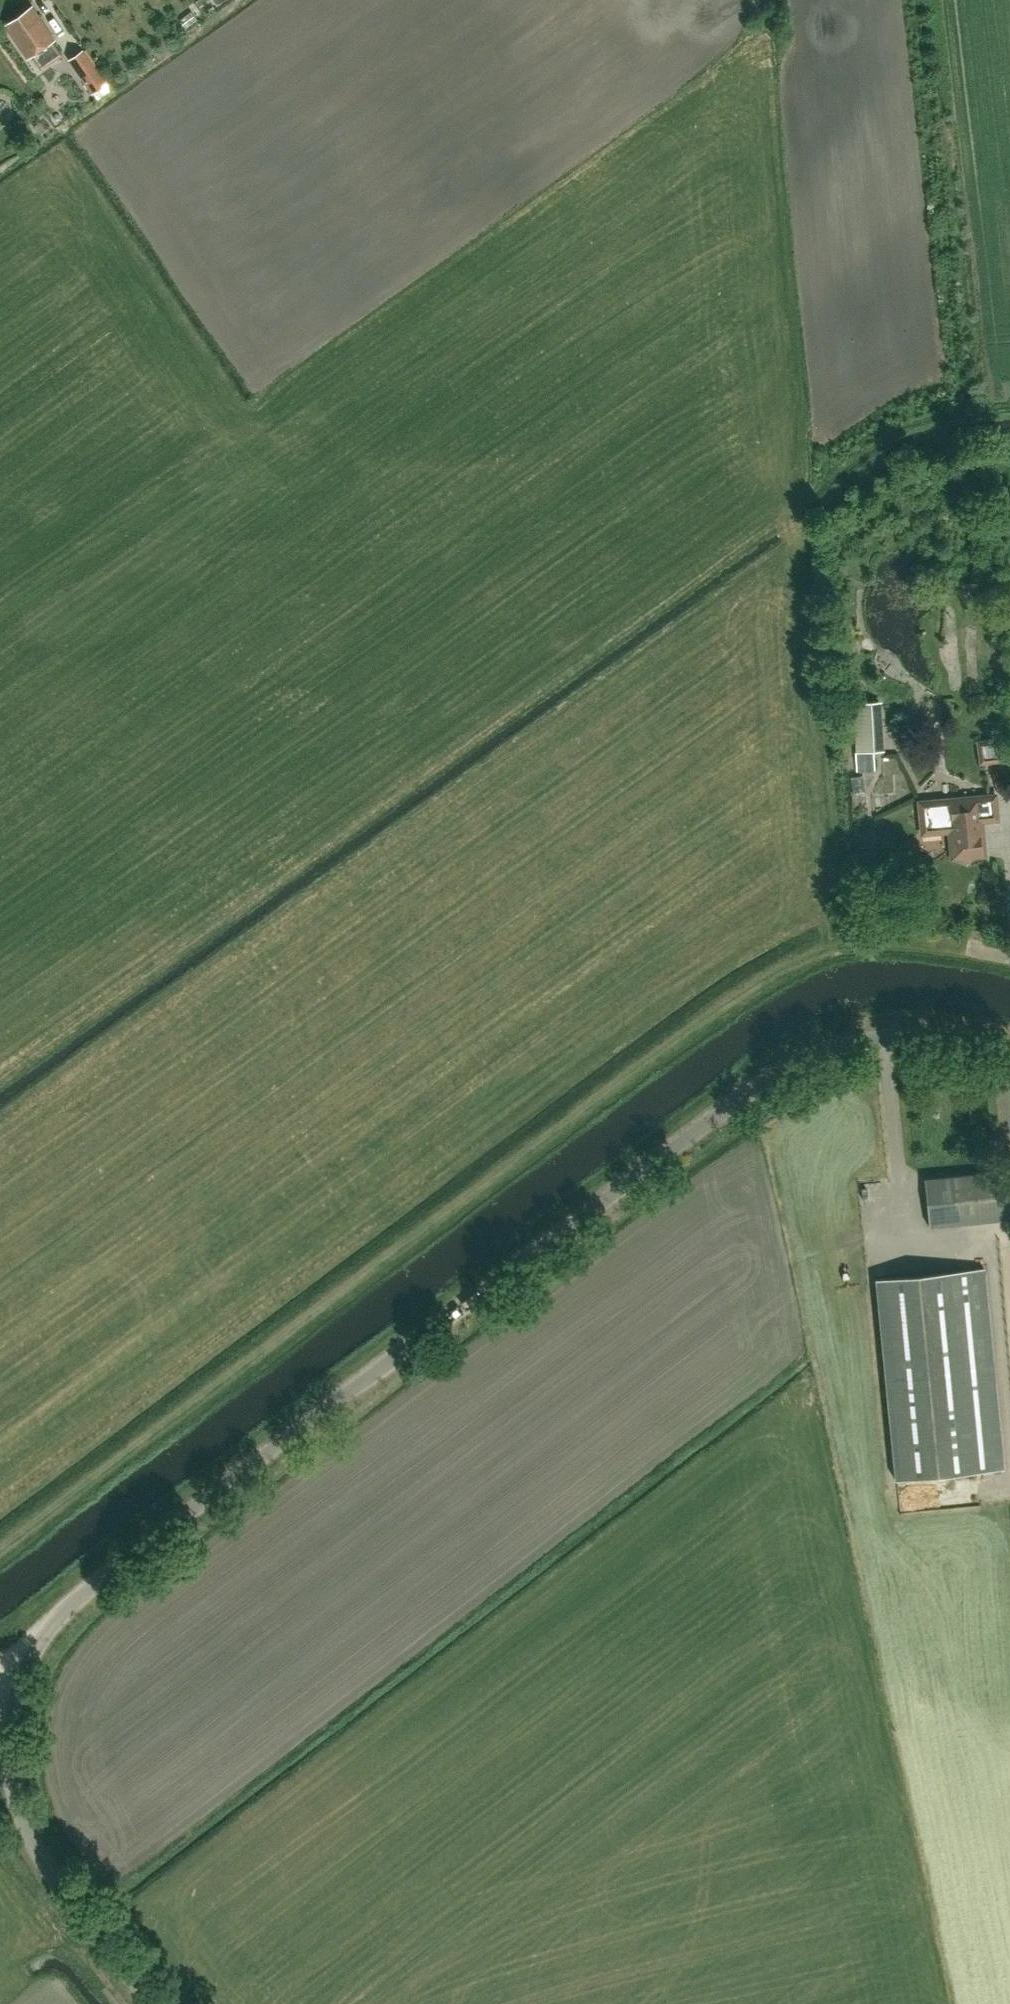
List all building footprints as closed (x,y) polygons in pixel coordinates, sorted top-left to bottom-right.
[(63,53),(55,40),(32,7),(4,26),(27,59),(36,53),(44,66),(63,53)] [(96,98),(109,88),(106,84),(108,83),(83,48),(67,60),(92,95),(94,94),(96,98)] [(881,701),(853,703),(857,771),(875,771),(874,751),(884,751),(881,701)] [(991,770),(1009,769),(1009,739),(989,741),(991,770)] [(995,795),(945,800),(918,803),(921,834),(948,831),(950,849),(968,863),(974,856),(983,855),(980,822),(998,820),(995,795)] [(940,1095),(953,1093),(950,1075),(937,1077),(940,1095)] [(1001,1182),(1000,1170),(924,1179),(929,1227),(1009,1219),(1009,1181),(1001,1182)] [(894,1479),(1004,1468),(985,1268),(875,1279),(894,1479)] [(987,1480),(956,1482),(957,1499),(988,1497),(987,1480)]
